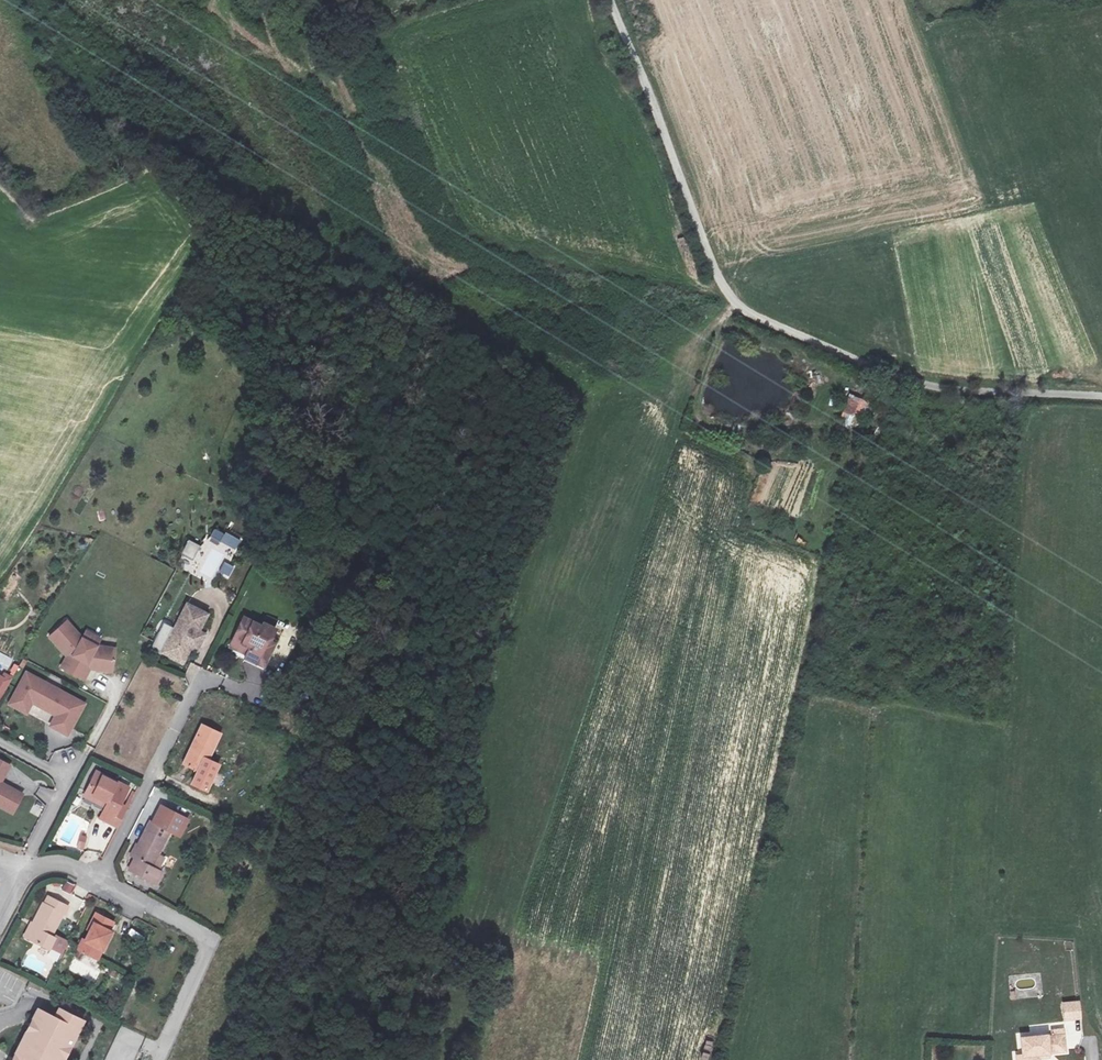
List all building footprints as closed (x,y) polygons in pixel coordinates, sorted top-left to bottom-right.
[(622,74),(632,71),(627,58),(617,62),(622,74)] [(870,403),(852,391),(837,423),(850,427),(854,416),(864,414),(870,403)] [(215,528),(210,538),(235,551),(241,541),(215,528)] [(194,560),(200,545),(187,540),(181,555),(194,560)] [(201,571),(213,576),(222,555),(210,550),(201,571)] [(229,578),(234,568),(225,562),(219,572),(229,578)] [(179,641),(185,643),(187,639),(191,642),(199,626),(195,623),(203,606),(185,596),(160,646),(173,652),(179,641)] [(245,615),(233,636),(247,645),(244,650),(242,654),(264,665),(266,661),(260,657),(275,627),(262,620),(260,623),(245,615)] [(85,636),(68,620),(52,634),(69,654),(64,666),(87,678),(94,665),(95,663),(100,664),(100,667),(116,669),(119,646),(100,643),(85,636)] [(103,637),(89,629),(85,636),(100,643),(103,637)] [(230,643),(244,650),(247,645),(233,636),(230,643)] [(179,655),(185,643),(179,641),(173,652),(179,655)] [(80,704),(22,672),(5,704),(22,712),(28,702),(30,697),(55,710),(52,715),(47,726),(63,735),(80,704)] [(30,697),(28,702),(52,715),(55,710),(30,697)] [(198,764),(217,723),(198,713),(177,754),(198,764)] [(105,797),(99,808),(116,816),(134,782),(95,762),(83,785),(105,797)] [(8,813),(18,794),(0,785),(0,808),(8,813)] [(39,817),(46,804),(37,799),(29,812),(39,817)] [(56,840),(82,851),(88,836),(83,834),(88,821),(68,812),(56,840)] [(153,861),(172,827),(152,816),(133,851),(153,861)] [(72,893),(76,884),(66,880),(62,890),(72,893)] [(52,925),(66,901),(45,890),(23,933),(46,945),(56,927),(52,925)] [(105,922),(109,925),(114,916),(92,905),(67,954),(84,963),(105,922)] [(29,959),(26,967),(36,971),(39,963),(29,959)] [(1063,1021),(1081,1021),(1080,1001),(1062,1002),(1063,1021)] [(86,1029),(69,1020),(63,1031),(37,1016),(14,1059),(70,1059),(86,1029)] [(1025,1034),(1027,1052),(1021,1052),(1022,1059),(1040,1059),(1039,1051),(1070,1047),(1068,1031),(1051,1033),(1051,1031),(1025,1034)] [(1040,1059),(1045,1059),(1044,1054),(1070,1051),(1070,1047),(1039,1051),(1040,1059)]
